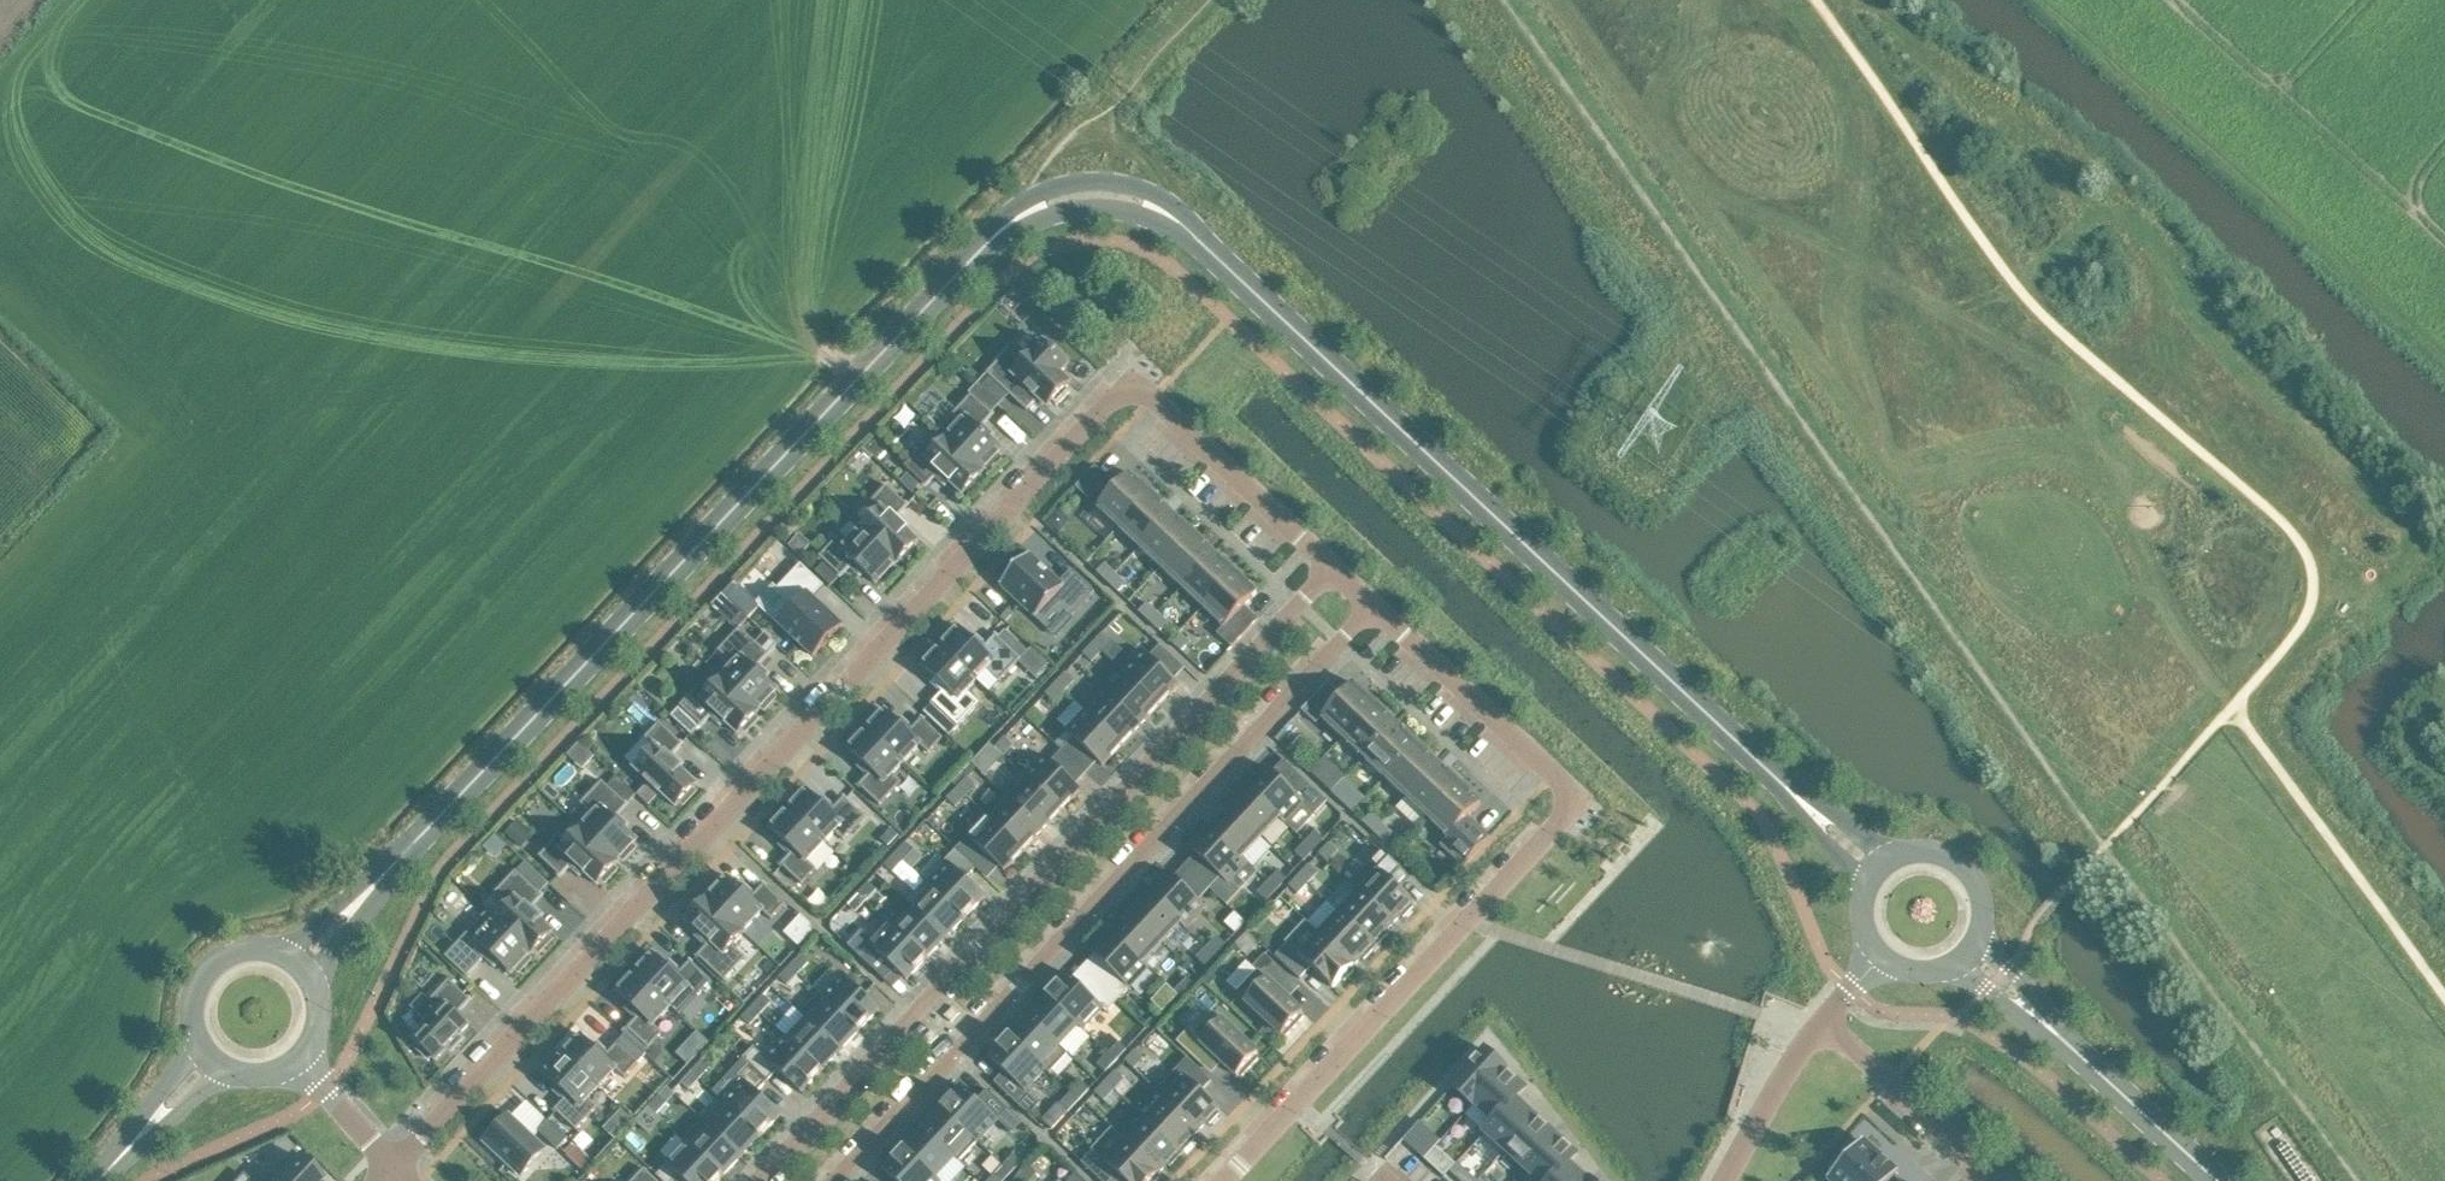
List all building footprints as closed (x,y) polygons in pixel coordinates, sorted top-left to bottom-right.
[(1014,290),(1002,303),(1024,324),(1036,311),(1014,290)] [(987,373),(978,383),(982,387),(999,403),(1008,393),(1027,411),(1038,398),(1048,407),(1053,402),(1057,406),(1070,392),(1066,388),(1071,383),(1061,373),(1069,364),(1044,341),(1036,350),(1035,349),(1022,364),(1019,361),(1008,351),(997,362),(987,373)] [(971,395),(938,430),(983,473),(984,472),(983,471),(986,467),(989,470),(1000,457),(998,455),(1002,450),(989,438),(993,434),(983,425),(993,414),(971,395)] [(983,473),(938,430),(904,466),(926,486),(936,475),(945,485),(949,481),(963,494),(968,489),(970,492),(982,480),(979,477),(983,473)] [(1108,477),(1096,466),(1076,487),(1088,498),(1108,477)] [(1119,527),(1154,491),(1141,478),(1138,481),(1129,473),(1097,507),(1119,527)] [(908,475),(902,481),(912,491),(918,485),(908,475)] [(880,508),(861,528),(899,563),(903,559),(905,562),(917,549),(914,547),(919,542),(905,528),(908,525),(898,516),(908,505),(887,485),(872,500),(880,508)] [(1140,547),(1172,513),(1164,506),(1167,503),(1154,491),(1119,527),(1140,547)] [(1161,567),(1196,530),(1183,518),(1180,521),(1172,513),(1140,547),(1161,567)] [(899,563),(861,528),(860,529),(861,530),(850,542),(841,534),(820,557),(825,562),(840,576),(841,576),(851,566),(861,575),(864,572),(877,584),(882,579),(884,581),(896,569),(893,567),(897,563),(898,564),(899,563)] [(1182,587),(1214,553),(1206,545),(1209,542),(1196,530),(1161,567),(1182,587)] [(1060,582),(1030,553),(1000,585),(1044,626),(1061,608),(1071,617),(1095,592),(1071,570),(1060,582)] [(1203,607),(1238,570),(1225,557),(1222,560),(1214,553),(1182,587),(1203,607)] [(825,562),(816,571),(832,586),(840,576),(825,562)] [(1097,571),(1108,581),(1115,573),(1105,563),(1097,571)] [(801,564),(777,589),(786,597),(769,615),(814,657),(843,626),(813,597),(824,586),(801,564)] [(1238,570),(1203,607),(1224,626),(1217,633),(1232,647),(1259,619),(1245,606),(1257,593),(1248,585),(1251,582),(1238,570)] [(1126,583),(1115,573),(1108,581),(1119,591),(1126,583)] [(711,606),(720,614),(732,602),(723,593),(711,606)] [(1150,621),(1158,613),(1147,603),(1139,611),(1150,621)] [(1168,623),(1158,613),(1150,621),(1161,631),(1168,623)] [(998,637),(996,635),(986,645),(976,636),(973,640),(960,627),(956,631),(953,629),(942,641),(945,644),(942,647),(977,680),(987,669),(1000,682),(1021,659),(1014,652),(998,637)] [(765,633),(756,643),(740,628),(718,650),(731,662),(720,674),(723,678),(759,712),(760,712),(758,710),(762,707),(764,710),(776,697),(773,695),(778,690),(765,677),(768,674),(758,665),(777,644),(765,633)] [(1005,630),(998,637),(1014,652),(1021,645),(1005,630)] [(1104,633),(1094,643),(1102,651),(1112,640),(1104,633)] [(1171,641),(1182,651),(1189,643),(1179,633),(1171,641)] [(1092,661),(1102,651),(1094,643),(1084,654),(1092,661)] [(967,691),(977,680),(942,647),(939,650),(936,648),(924,660),(927,663),(923,667),(936,679),(933,682),(943,692),(924,712),(949,736),(980,703),(967,691)] [(1123,672),(1127,676),(1128,675),(1160,705),(1179,684),(1143,650),(1123,672)] [(723,678),(720,674),(714,669),(680,706),(701,726),(711,715),(721,724),(724,721),(739,734),(743,729),(746,732),(758,719),(755,717),(759,712),(723,678)] [(1066,673),(1056,683),(1064,691),(1074,680),(1066,673)] [(1128,675),(1127,676),(1109,695),(1141,725),(1160,705),(1128,675)] [(1328,682),(1302,710),(1316,723),(1321,717),(1343,738),(1378,701),(1364,688),(1362,691),(1353,683),(1342,695),(1328,682)] [(1054,702),(1064,691),(1056,683),(1046,694),(1054,702)] [(1141,725),(1109,695),(1091,714),(1090,715),(1122,745),(1141,725)] [(1364,757),(1396,723),(1388,716),(1391,713),(1378,701),(1343,738),(1364,757)] [(1090,715),(1091,714),(1087,710),(1066,732),(1103,766),(1122,745),(1090,715)] [(899,723),(886,711),(882,715),(880,712),(868,724),(871,727),(868,730),(903,763),(920,745),(929,753),(943,738),(922,718),(912,728),(902,719),(899,723)] [(634,767),(676,807),(681,801),(684,804),(695,792),(692,790),(698,784),(679,767),(683,763),(673,754),(682,744),(659,722),(645,737),(654,746),(634,767)] [(1385,777),(1420,740),(1407,728),(1404,731),(1396,723),(1364,757),(1385,777)] [(893,774),(903,763),(868,730),(865,733),(862,731),(850,743),(853,746),(849,750),(862,762),(859,766),(869,775),(859,785),(880,805),(901,782),(893,774)] [(1005,738),(995,748),(1003,756),(1013,745),(1005,738)] [(1406,797),(1438,763),(1430,755),(1433,753),(1420,740),(1385,777),(1406,797)] [(1308,745),(1296,758),(1300,762),(1311,772),(1318,764),(1323,759),(1308,745)] [(1081,789),(1044,755),(1024,777),(1029,781),(1029,780),(1061,810),(1081,789)] [(984,772),(996,789),(1018,773),(1005,756),(984,772)] [(1427,817),(1462,780),(1449,768),(1446,770),(1438,763),(1406,797),(1427,817)] [(1284,823),(1315,790),(1292,768),(1281,780),(1268,767),(1248,788),(1280,818),(1279,819),(1284,823)] [(962,772),(952,783),(958,788),(968,778),(962,772)] [(1029,780),(1029,781),(1024,777),(1020,773),(1002,792),(1011,800),(1042,830),(1061,810),(1029,780)] [(1321,782),(1332,792),(1340,784),(1329,774),(1321,782)] [(968,778),(958,788),(966,796),(976,785),(968,778)] [(1449,837),(1481,803),(1472,795),(1475,792),(1462,780),(1427,817),(1449,837)] [(581,827),(581,828),(618,863),(619,862),(618,861),(621,858),(624,860),(635,848),(633,845),(637,840),(624,828),(628,824),(618,815),(628,805),(602,781),(581,804),(594,816),(582,828),(581,827)] [(649,782),(637,795),(649,807),(662,794),(649,782)] [(1350,794),(1340,784),(1332,792),(1343,802),(1350,794)] [(956,806),(966,796),(958,788),(948,799),(956,806)] [(1261,838),(1279,819),(1280,818),(1248,788),(1230,808),(1261,838)] [(821,802),(808,790),(804,794),(801,791),(790,804),(793,806),(790,809),(825,842),(835,832),(844,840),(865,817),(844,797),(834,808),(824,798),(821,802)] [(1042,830),(1011,800),(993,819),(992,820),(1024,850),(1042,830)] [(1243,858),(1243,857),(1261,838),(1230,808),(1211,828),(1243,858)] [(808,861),(825,842),(790,809),(787,813),(784,810),(772,823),(775,825),(771,829),(784,841),(781,845),(791,854),(781,864),(802,884),(817,869),(808,861)] [(1363,821),(1374,831),(1382,823),(1371,813),(1363,821)] [(992,820),(993,819),(988,815),(968,837),(969,838),(958,851),(976,868),(983,874),(995,862),(1004,871),(1024,850),(992,820)] [(517,822),(506,833),(520,846),(530,834),(517,822)] [(1392,833),(1382,823),(1374,831),(1385,841),(1392,833)] [(1490,836),(1478,825),(1458,846),(1470,857),(1490,836)] [(618,863),(581,828),(568,841),(561,833),(539,856),(560,876),(570,866),(580,875),(583,871),(598,885),(602,880),(605,882),(617,870),(614,867),(618,863)] [(892,828),(882,839),(889,846),(900,835),(892,828)] [(1248,861),(1243,857),(1243,858),(1211,828),(1191,849),(1217,873),(1206,885),(1227,905),(1239,892),(1229,882),(1248,861)] [(1314,850),(1324,839),(1316,831),(1306,842),(1314,850)] [(906,842),(896,853),(904,861),(914,850),(906,842)] [(1304,860),(1314,850),(1306,842),(1296,853),(1304,860)] [(1338,851),(1330,843),(1320,854),(1328,862),(1338,851)] [(948,861),(949,863),(928,885),(932,889),(964,919),(985,896),(966,878),(976,868),(958,851),(948,861)] [(1381,851),(1350,884),(1359,892),(1359,891),(1394,923),(1401,915),(1404,918),(1414,907),(1411,904),(1414,902),(1401,889),(1411,879),(1406,874),(1381,851)] [(893,872),(904,861),(896,853),(885,865),(893,872)] [(1318,872),(1310,865),(1300,875),(1308,883),(1318,872)] [(496,917),(496,918),(533,954),(537,949),(540,952),(552,939),(549,937),(554,932),(539,919),(543,915),(533,905),(543,895),(541,893),(517,871),(516,870),(495,893),(508,905),(496,917)] [(1169,872),(1150,893),(1182,923),(1181,924),(1186,928),(1206,906),(1169,872)] [(1279,872),(1269,882),(1277,890),(1287,879),(1279,872)] [(1308,883),(1300,875),(1290,886),(1298,893),(1308,883)] [(712,894),(709,898),(708,897),(707,897),(745,933),(745,932),(744,931),(763,911),(771,919),(786,904),(764,884),(755,894),(745,885),(741,889),(728,877),(724,882),(721,879),(709,892),(712,894)] [(869,882),(858,893),(866,901),(877,890),(869,882)] [(1267,900),(1277,890),(1269,882),(1259,893),(1267,900)] [(964,919),(932,889),(914,909),(946,938),(964,919)] [(1359,891),(1359,892),(1340,913),(1377,947),(1389,934),(1386,931),(1394,923),(1359,891)] [(856,912),(866,901),(858,893),(847,905),(856,912)] [(1163,943),(1181,924),(1182,923),(1150,893),(1131,913),(1163,943)] [(733,945),(745,933),(707,897),(703,902),(700,899),(689,912),(691,914),(687,919),(701,932),(697,936),(707,945),(698,955),(724,980),(746,958),(733,945)] [(946,938),(914,909),(896,928),(928,957),(946,938)] [(533,954),(496,918),(496,917),(489,910),(445,957),(467,976),(485,957),(495,966),(499,962),(512,974),(517,969),(519,972),(531,959),(528,957),(531,953),(532,954),(533,954)] [(1163,943),(1131,913),(1113,933),(1144,963),(1145,962),(1163,943)] [(1377,947),(1340,913),(1320,934),(1354,966),(1362,958),(1364,960),(1377,947)] [(928,957),(896,928),(892,924),(861,957),(885,980),(895,969),(907,980),(928,957)] [(1144,963),(1113,933),(1093,954),(1106,967),(1095,978),(1118,1000),(1149,966),(1145,962),(1144,963)] [(1354,966),(1320,934),(1300,955),(1287,943),(1276,956),(1300,979),(1312,967),(1334,987),(1342,979),(1345,981),(1355,970),(1352,968),(1354,966)] [(1217,936),(1208,947),(1216,955),(1225,944),(1217,936)] [(1206,965),(1216,955),(1208,947),(1198,958),(1206,965)] [(639,970),(636,973),(671,1006),(689,988),(697,996),(712,981),(690,961),(681,971),(671,962),(667,966),(654,954),(651,957),(648,955),(636,968),(639,970)] [(1279,989),(1290,977),(1265,954),(1254,966),(1258,970),(1237,992),(1282,1035),(1285,1032),(1288,1035),(1304,1018),(1301,1015),(1303,1012),(1279,989)] [(801,955),(790,966),(798,974),(809,962),(801,955)] [(788,985),(798,974),(790,966),(780,977),(788,985)] [(621,989),(618,993),(631,1005),(627,1009),(637,1018),(628,1028),(623,1033),(645,1052),(658,1065),(669,1053),(655,1041),(663,1033),(654,1025),(671,1006),(636,973),(633,976),(630,974),(619,986),(621,989)] [(1068,974),(1047,996),(1079,1025),(1078,1026),(1082,1030),(1102,1009),(1106,1012),(1118,1000),(1095,978),(1085,990),(1068,974)] [(844,975),(824,997),(823,998),(859,1032),(880,1009),(844,975)] [(1187,977),(1175,991),(1183,999),(1196,986),(1187,977)] [(423,995),(411,1007),(429,1024),(414,1040),(419,1044),(416,1047),(429,1059),(431,1056),(436,1061),(449,1047),(453,1051),(464,1039),(460,1035),(469,1025),(457,1014),(470,1000),(449,980),(429,1001),(423,995)] [(1178,995),(1170,987),(1160,998),(1168,1005),(1178,995)] [(823,998),(824,997),(819,993),(801,1013),(805,1017),(841,1051),(859,1032),(823,998)] [(763,995),(753,1006),(761,1014),(772,1002),(763,995)] [(1079,1025),(1047,996),(1029,1016),(1060,1045),(1078,1026),(1079,1025)] [(750,1025),(761,1014),(753,1006),(742,1017),(750,1025)] [(1177,1041),(1201,1064),(1213,1053),(1237,1076),(1240,1073),(1243,1076),(1259,1059),(1256,1056),(1259,1053),(1213,1011),(1192,1033),(1188,1029),(1177,1041)] [(1069,1053),(1060,1045),(1029,1016),(1010,1036),(1046,1069),(1050,1073),(1069,1053)] [(841,1051),(805,1017),(787,1036),(823,1070),(841,1051)] [(1268,1024),(1260,1032),(1267,1038),(1275,1030),(1268,1024)] [(567,1051),(564,1055),(599,1088),(616,1069),(625,1078),(639,1062),(618,1042),(608,1053),(598,1043),(595,1047),(582,1035),(578,1039),(575,1037),(564,1049),(567,1051)] [(823,1070),(787,1036),(767,1058),(755,1047),(744,1059),(749,1064),(768,1081),(778,1071),(802,1093),(823,1070)] [(1010,1036),(989,1057),(1004,1071),(994,1082),(1029,1115),(1040,1104),(1026,1091),(1046,1069),(1010,1036)] [(1116,1060),(1127,1049),(1119,1041),(1108,1053),(1116,1060)] [(1505,1070),(1506,1071),(1507,1069),(1485,1049),(1473,1062),(1472,1061),(1470,1063),(1471,1064),(1466,1070),(1465,1069),(1463,1071),(1465,1072),(1452,1086),(1474,1106),(1475,1104),(1474,1104),(1505,1070)] [(1134,1069),(1144,1058),(1136,1050),(1126,1061),(1134,1069)] [(1106,1072),(1116,1060),(1108,1053),(1098,1064),(1106,1072)] [(589,1098),(599,1088),(564,1055),(561,1058),(558,1056),(546,1068),(549,1070),(545,1074),(558,1087),(555,1090),(565,1100),(555,1110),(576,1130),(598,1107),(589,1098)] [(1187,1058),(1177,1069),(1156,1091),(1165,1099),(1165,1098),(1200,1130),(1207,1122),(1210,1125),(1220,1114),(1217,1111),(1220,1108),(1202,1092),(1212,1081),(1187,1058)] [(702,1060),(691,1071),(700,1079),(710,1067),(702,1060)] [(758,1092),(768,1081),(749,1064),(738,1076),(744,1082),(724,1103),(728,1107),(760,1137),(781,1114),(758,1092)] [(1516,1099),(1526,1089),(1506,1071),(1505,1070),(1474,1104),(1475,1104),(1494,1121),(1495,1122),(1516,1099)] [(689,1090),(700,1079),(691,1071),(681,1082),(689,1090)] [(1124,1079),(1116,1071),(1106,1082),(1114,1090),(1124,1079)] [(1081,1081),(1071,1093),(1079,1100),(1090,1089),(1081,1081)] [(1104,1100),(1114,1090),(1106,1082),(1096,1093),(1104,1100)] [(963,1086),(942,1108),(978,1142),(998,1120),(1012,1133),(1022,1122),(988,1089),(977,1100),(963,1086)] [(1068,1112),(1079,1100),(1071,1093),(1060,1104),(1068,1112)] [(649,1106),(657,1114),(667,1103),(659,1095),(649,1106)] [(1165,1098),(1165,1099),(1146,1119),(1183,1154),(1195,1141),(1192,1138),(1200,1130),(1165,1098)] [(1506,1151),(1536,1117),(1516,1099),(1495,1122),(1494,1121),(1485,1132),(1506,1151)] [(760,1137),(728,1107),(710,1126),(742,1156),(760,1137)] [(978,1142),(942,1108),(923,1128),(955,1158),(959,1162),(978,1142)] [(508,1114),(484,1140),(522,1176),(546,1150),(508,1114)] [(1526,1170),(1556,1136),(1536,1117),(1506,1151),(1526,1170)] [(742,1156),(710,1126),(702,1119),(683,1139),(687,1143),(688,1142),(724,1175),(742,1156)] [(1183,1154),(1146,1119),(1126,1140),(1160,1172),(1168,1164),(1170,1167),(1183,1154)] [(569,1138),(549,1120),(539,1131),(558,1149),(569,1138)] [(1424,1158),(1436,1145),(1415,1126),(1403,1139),(1424,1158)] [(955,1158),(923,1128),(905,1148),(936,1178),(937,1177),(955,1158)] [(1570,1163),(1577,1155),(1556,1136),(1526,1170),(1538,1180),(1552,1180),(1569,1163),(1570,1163)] [(583,1171),(594,1160),(572,1140),(561,1151),(583,1171)] [(1126,1140),(1106,1162),(1093,1150),(1082,1162),(1102,1180),(1110,1180),(1118,1173),(1126,1180),(1157,1180),(1161,1177),(1158,1175),(1160,1172),(1126,1140)] [(1882,1159),(1883,1158),(1863,1140),(1862,1141),(1860,1140),(1854,1144),(1852,1146),(1847,1150),(1843,1153),(1840,1156),(1837,1159),(1834,1163),(1831,1166),(1829,1170),(1830,1172),(1831,1170),(1833,1172),(1828,1179),(1830,1180),(1901,1180),(1895,1176),(1899,1172),(1890,1164),(1888,1166),(1882,1159)] [(688,1142),(687,1143),(657,1175),(663,1180),(675,1180),(679,1176),(685,1180),(719,1180),(724,1175),(688,1142)] [(1456,1163),(1436,1145),(1424,1158),(1444,1176),(1456,1163)] [(905,1148),(884,1170),(896,1180),(941,1180),(937,1177),(936,1178),(905,1148)] [(1011,1173),(1022,1161),(1014,1154),(1003,1165),(1011,1173)] [(323,1178),(319,1175),(321,1172),(306,1158),(303,1160),(300,1157),(287,1170),(283,1166),(269,1180),(320,1180),(323,1178)] [(1588,1180),(1570,1163),(1569,1163),(1552,1180),(1589,1180),(1588,1180)] [(1011,1173),(1003,1165),(992,1176),(997,1180),(1004,1180),(1011,1173)] [(1028,1165),(1019,1175),(1025,1180),(1030,1180),(1037,1173),(1028,1165)] [(645,1168),(633,1180),(658,1180),(645,1168)] [(1462,1180),(1476,1180),(1466,1171),(1459,1178),(1462,1180)] [(1077,1173),(1069,1180),(1086,1180),(1077,1173)]
